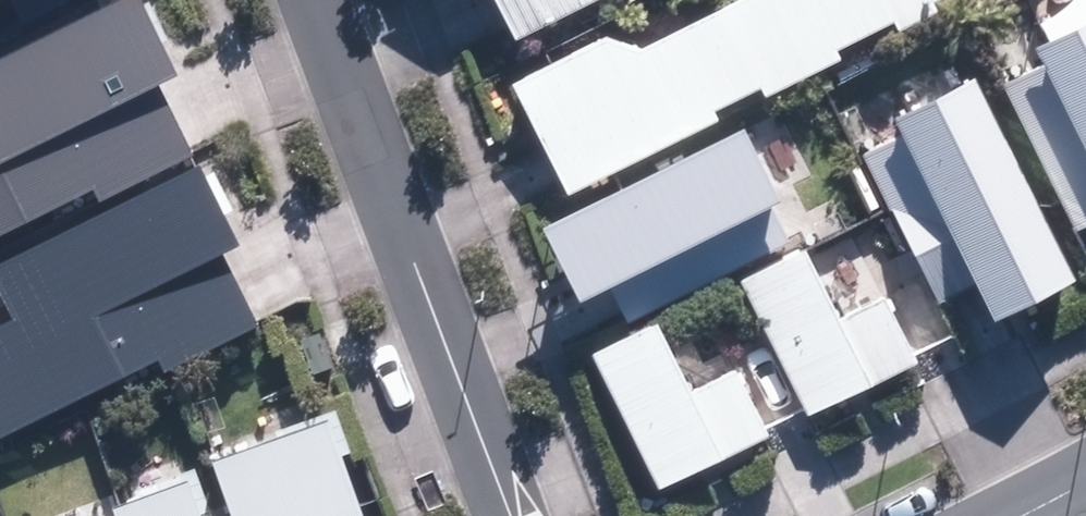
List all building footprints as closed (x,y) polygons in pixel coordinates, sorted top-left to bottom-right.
[(197,152),(125,0),(111,0),(0,52),(0,245),(197,152)] [(33,0),(0,0),(0,15),(33,0)] [(511,44),(601,0),(489,0),(511,44)] [(951,3),(949,0),(722,0),(621,50),(612,31),(506,84),(561,195),(951,3)] [(1031,46),(1038,60),(997,79),(1068,228),(1085,219),(1085,20),(1031,46)] [(1059,275),(960,82),(884,121),(894,140),(852,161),(926,305),(964,285),(980,316),(1059,275)] [(730,125),(531,223),(571,303),(602,288),(619,322),(787,239),(730,125)] [(230,318),(178,204),(0,283),(0,421),(230,318)] [(801,251),(733,282),(798,424),(917,370),(870,267),(819,290),(801,251)] [(656,321),(584,353),(648,495),(767,441),(734,368),(687,389),(656,321)] [(341,456),(351,452),(336,413),(210,459),(232,515),(363,515),(341,456)] [(187,482),(112,510),(114,515),(200,515),(187,482)]
